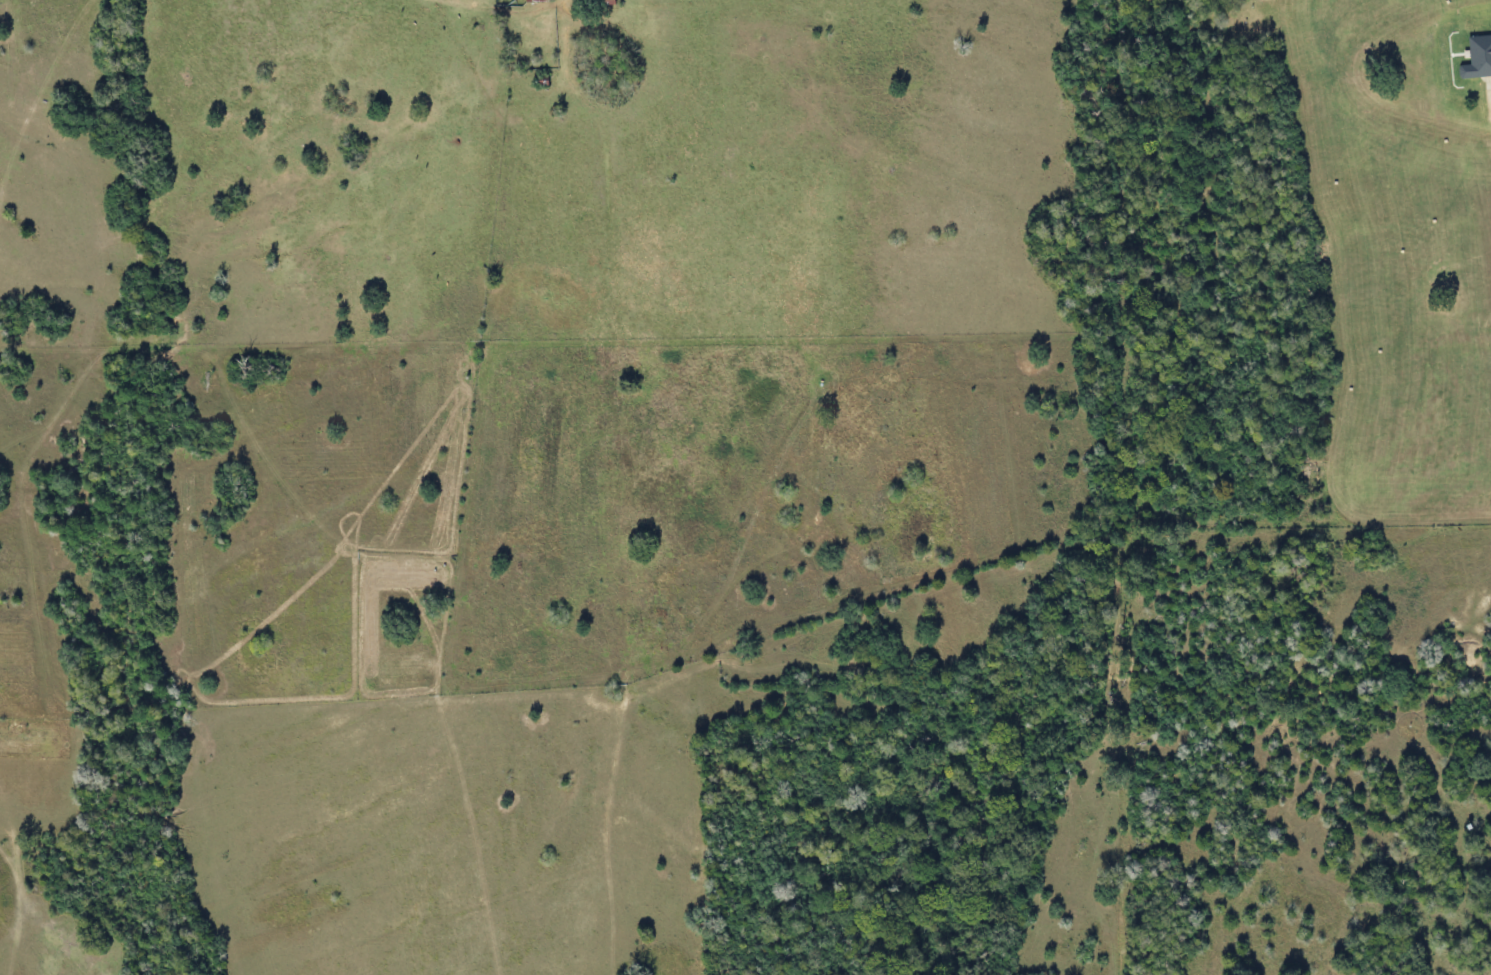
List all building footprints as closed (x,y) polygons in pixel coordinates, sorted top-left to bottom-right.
[(1465,66),(1454,67),(1455,79),(1490,77),(1490,35),(1463,37),(1465,66)]
